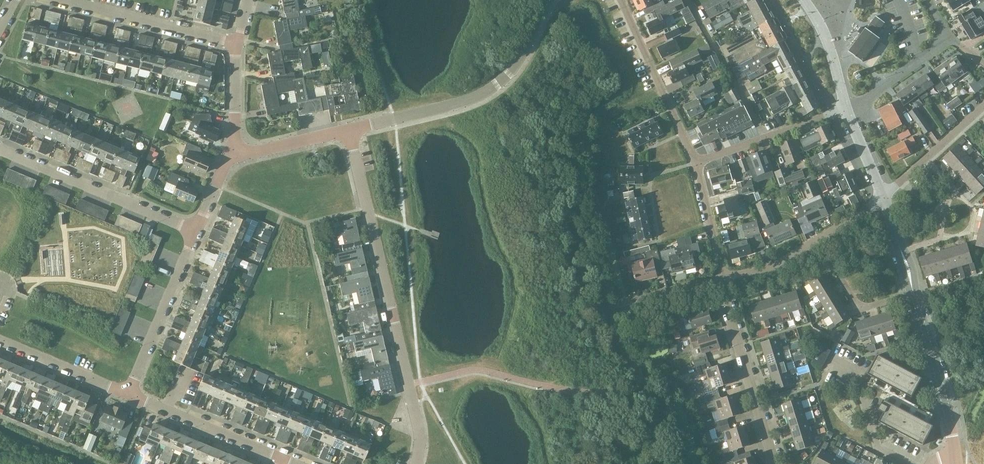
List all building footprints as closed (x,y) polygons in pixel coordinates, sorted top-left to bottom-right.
[(212,14),(213,14),(214,9),(230,13),(232,6),(208,0),(199,0),(196,9),(212,14)] [(284,14),(285,14),(286,20),(305,16),(315,14),(314,8),(298,11),(296,0),(282,0),(284,14)] [(637,11),(640,9),(640,10),(644,9),(653,5),(651,0),(632,0),(637,11)] [(644,9),(647,14),(655,11),(658,19),(647,24),(652,35),(668,28),(664,18),(681,10),(686,8),(682,0),(678,0),(666,5),(664,0),(663,0),(653,5),(644,9)] [(747,4),(754,0),(711,0),(702,5),(709,19),(727,10),(728,13),(747,4)] [(756,29),(774,19),(763,0),(754,0),(747,4),(751,11),(747,12),(737,17),(746,34),(756,29)] [(970,0),(947,0),(954,11),(970,1),(970,0)] [(958,18),(971,40),(982,34),(981,33),(983,31),(983,18),(983,16),(983,15),(983,2),(958,18)] [(688,7),(686,8),(681,10),(687,23),(694,19),(688,7)] [(34,8),(32,19),(39,20),(42,10),(34,8)] [(209,25),(212,14),(196,9),(193,21),(209,25)] [(53,13),(46,11),(43,22),(51,23),(53,13)] [(49,30),(45,45),(56,48),(60,33),(56,32),(61,14),(53,13),(51,23),(49,30)] [(729,13),(711,23),(715,30),(733,21),(729,13)] [(218,15),(216,22),(227,25),(229,17),(218,15)] [(307,28),(305,16),(286,20),(274,22),(279,46),(280,46),(281,51),(293,49),(290,31),(307,28)] [(74,29),(76,19),(69,17),(65,34),(60,33),(56,48),(68,51),(72,36),(74,29)] [(876,17),(871,24),(867,30),(866,29),(849,52),(863,62),(880,39),(876,36),(885,23),(876,17)] [(68,51),(80,54),(84,39),(79,38),(84,20),(76,19),(74,29),(72,36),(68,51)] [(756,29),(746,34),(720,47),(726,58),(733,54),(739,65),(785,40),(774,19),(756,29)] [(84,39),(80,54),(92,57),(97,35),(100,24),(93,23),(88,40),(84,39)] [(21,39),(33,42),(37,27),(25,24),(21,39)] [(107,26),(100,24),(97,35),(92,57),(103,60),(107,45),(103,43),(107,26)] [(49,30),(37,27),(33,42),(45,45),(49,30)] [(679,51),(673,38),(682,34),(679,28),(665,35),(669,43),(658,48),(663,59),(679,51)] [(107,45),(103,60),(115,63),(119,48),(120,41),(123,30),(116,29),(112,46),(107,45)] [(131,32),(123,30),(120,41),(128,43),(131,32)] [(135,52),(131,51),(127,66),(138,69),(147,36),(140,35),(137,45),(136,45),(135,52)] [(138,69),(150,72),(154,56),(150,55),(154,38),(147,36),(138,69)] [(170,42),(163,40),(160,51),(167,53),(170,42)] [(785,40),(739,65),(732,68),(739,81),(747,76),(750,81),(768,71),(765,65),(774,60),(777,66),(779,65),(782,64),(785,70),(797,64),(785,40)] [(173,61),(175,55),(177,44),(170,42),(167,53),(166,59),(162,75),(173,78),(177,62),(173,61)] [(320,44),(310,46),(312,54),(322,52),(320,44)] [(708,45),(689,54),(670,63),(673,71),(669,73),(674,84),(681,81),(683,86),(696,80),(693,75),(690,76),(687,69),(703,61),(701,55),(711,51),(708,45)] [(193,48),(186,46),(182,64),(177,62),(173,78),(185,81),(189,65),(191,59),(193,48)] [(274,84),(292,80),(295,80),(293,73),(285,75),(283,63),(300,60),(302,70),(312,68),(308,46),(299,48),(293,49),(281,51),(268,54),(272,78),(273,78),(274,84)] [(131,51),(119,48),(115,63),(127,66),(131,51)] [(185,81),(197,84),(201,68),(196,67),(201,50),(193,48),(191,59),(189,65),(185,81)] [(150,72),(162,75),(166,59),(154,56),(150,72)] [(938,78),(944,86),(945,88),(966,73),(956,58),(948,63),(946,61),(933,70),(934,73),(935,74),(937,78),(938,78)] [(67,64),(65,71),(72,73),(74,66),(67,64)] [(805,78),(797,64),(785,70),(793,84),(805,78)] [(213,71),(201,68),(197,84),(209,87),(213,71)] [(360,111),(352,71),(337,74),(339,84),(324,87),(326,98),(328,111),(329,111),(330,116),(360,111)] [(101,73),(99,80),(110,82),(111,76),(101,73)] [(911,84),(919,95),(921,100),(927,96),(927,94),(925,91),(933,85),(937,91),(944,86),(938,78),(937,78),(935,74),(929,78),(926,74),(911,84)] [(303,78),(295,80),(292,80),(297,103),(298,110),(299,116),(328,111),(326,98),(308,101),(303,78)] [(766,98),(775,115),(799,102),(798,101),(801,100),(808,114),(820,107),(805,78),(793,84),(766,98)] [(274,84),(261,86),(267,116),(298,110),(297,103),(292,80),(274,84)] [(698,99),(684,107),(690,119),(704,111),(701,105),(703,104),(704,106),(714,101),(712,97),(717,95),(711,83),(694,91),(696,97),(698,99)] [(759,84),(748,90),(750,95),(762,89),(759,84)] [(904,106),(919,95),(911,84),(896,95),(904,106)] [(147,86),(146,92),(156,95),(158,90),(150,88),(150,86),(147,86)] [(735,101),(740,98),(735,89),(730,92),(735,101)] [(755,96),(750,98),(753,105),(758,102),(755,96)] [(958,97),(947,104),(951,110),(962,103),(958,97)] [(6,102),(0,117),(11,122),(17,107),(6,102)] [(701,133),(699,134),(704,145),(720,137),(721,140),(742,129),(741,128),(753,122),(743,102),(697,125),(701,133)] [(880,109),(883,116),(891,131),(902,125),(892,103),(880,109)] [(58,104),(56,110),(66,114),(68,108),(58,104)] [(28,112),(17,107),(11,122),(15,124),(8,140),(15,143),(20,133),(22,127),(28,112)] [(915,108),(909,112),(914,119),(924,134),(930,130),(920,115),(915,108)] [(73,109),(70,115),(78,118),(80,112),(73,109)] [(22,127),(33,131),(40,116),(28,112),(22,127)] [(80,113),(78,119),(86,122),(88,116),(80,113)] [(165,113),(161,122),(168,125),(171,116),(165,113)] [(209,114),(195,114),(188,131),(201,136),(200,138),(207,141),(208,138),(215,142),(220,129),(208,124),(210,119),(209,114)] [(40,116),(33,131),(44,136),(51,121),(40,116)] [(952,116),(943,123),(947,129),(956,122),(952,116)] [(648,121),(651,126),(648,127),(654,139),(663,134),(658,122),(656,123),(653,118),(648,121)] [(44,136),(56,141),(62,126),(51,121),(44,136)] [(641,130),(638,132),(644,143),(654,139),(648,127),(646,128),(644,123),(639,126),(641,130)] [(829,125),(816,131),(799,139),(806,152),(822,144),(822,145),(835,138),(829,125)] [(62,126),(56,141),(67,145),(73,130),(62,126)] [(634,148),(644,143),(638,132),(636,133),(633,128),(628,131),(630,136),(629,136),(634,148)] [(84,135),(73,130),(67,145),(64,151),(60,162),(67,164),(71,154),(68,153),(71,147),(78,150),(84,135)] [(82,171),(95,139),(88,137),(90,133),(85,131),(84,135),(78,150),(86,153),(83,159),(79,158),(75,168),(82,171)] [(20,133),(15,143),(22,146),(26,135),(20,133)] [(904,133),(897,136),(900,141),(906,138),(904,133)] [(910,153),(907,147),(916,143),(913,137),(888,150),(894,161),(910,153)] [(943,159),(952,168),(967,154),(965,152),(960,147),(967,140),(964,138),(958,144),(958,145),(943,159)] [(35,139),(31,149),(38,152),(42,142),(35,139)] [(100,159),(107,144),(95,139),(82,171),(89,174),(96,157),(100,159)] [(795,140),(781,145),(788,165),(802,160),(795,140)] [(49,145),(42,142),(38,152),(44,155),(49,145)] [(196,172),(197,169),(205,173),(210,160),(197,154),(200,148),(187,143),(182,154),(186,156),(183,164),(191,167),(190,169),(196,172)] [(100,159),(111,164),(118,149),(107,144),(100,159)] [(965,152),(967,154),(952,168),(960,177),(975,163),(974,162),(968,155),(975,149),(972,147),(965,152)] [(57,148),(53,159),(60,162),(64,151),(57,148)] [(111,164),(122,168),(122,169),(129,153),(118,149),(111,164)] [(149,150),(146,159),(152,162),(156,153),(149,150)] [(819,154),(809,159),(814,169),(828,163),(831,169),(845,162),(840,150),(821,159),(819,154)] [(745,159),(749,169),(755,167),(758,176),(772,171),(765,151),(751,156),(751,157),(745,159)] [(134,173),(140,158),(129,153),(122,169),(122,168),(115,185),(122,188),(127,177),(124,176),(127,170),(134,173)] [(634,156),(630,156),(630,167),(622,167),(622,185),(644,184),(643,167),(635,167),(635,162),(634,162),(634,156)] [(980,156),(974,162),(975,163),(960,177),(968,186),(983,172),(982,171),(976,165),(983,159),(980,156)] [(745,159),(738,161),(742,173),(749,171),(745,159)] [(157,170),(147,165),(142,177),(153,181),(157,170)] [(729,166),(708,171),(712,185),(732,180),(730,170),(733,170),(733,166),(729,166)] [(97,177),(104,180),(109,170),(102,167),(97,177)] [(821,167),(814,170),(818,179),(825,175),(821,167)] [(13,172),(7,169),(3,180),(9,182),(13,172)] [(786,169),(780,171),(785,185),(790,184),(792,187),(795,186),(798,184),(797,182),(804,179),(802,171),(794,174),(793,172),(788,173),(786,169)] [(982,171),(983,172),(968,186),(977,195),(983,188),(983,169),(982,171)] [(109,170),(104,180),(111,183),(115,173),(109,170)] [(775,173),(780,188),(780,187),(785,185),(780,171),(775,173)] [(839,171),(818,180),(824,193),(833,189),(832,188),(836,186),(841,197),(858,190),(851,173),(841,177),(839,171)] [(9,182),(14,185),(19,174),(13,172),(9,182)] [(171,172),(163,190),(178,196),(178,198),(184,201),(185,199),(192,202),(198,190),(186,185),(188,180),(171,172)] [(19,174),(14,185),(20,187),(24,176),(19,174)] [(20,187),(26,189),(30,179),(24,176),(20,187)] [(819,195),(813,182),(812,178),(799,184),(798,184),(795,186),(796,189),(801,187),(804,193),(807,200),(811,198),(814,204),(804,208),(802,202),(792,206),(797,219),(806,216),(809,222),(827,215),(821,201),(819,195)] [(31,192),(36,181),(30,179),(26,189),(31,192)] [(757,192),(754,179),(736,184),(739,196),(757,192)] [(42,196),(48,198),(52,188),(46,186),(42,196)] [(58,190),(52,188),(48,198),(53,201),(58,190)] [(53,201),(59,203),(64,193),(58,190),(53,201)] [(635,199),(633,191),(629,192),(623,193),(624,199),(630,197),(631,202),(626,203),(627,208),(632,207),(633,210),(645,207),(643,197),(635,199)] [(65,206),(69,195),(64,193),(59,203),(65,206)] [(725,205),(718,206),(722,221),(722,223),(729,222),(728,219),(742,215),(746,214),(744,205),(742,197),(738,199),(737,197),(727,199),(728,204),(725,205)] [(81,212),(85,202),(80,199),(75,210),(81,212)] [(773,223),(774,221),(765,201),(757,204),(766,225),(758,227),(760,234),(766,231),(772,244),(795,234),(790,221),(774,227),(773,223)] [(81,212),(87,215),(91,204),(85,202),(81,212)] [(96,206),(91,204),(87,215),(92,217),(96,206)] [(221,205),(216,216),(231,223),(229,228),(245,235),(250,224),(251,224),(252,220),(247,218),(245,222),(234,217),(236,212),(221,205)] [(92,217),(98,219),(102,209),(96,206),(92,217)] [(843,206),(835,210),(840,216),(846,212),(843,206)] [(648,218),(645,207),(633,210),(633,212),(628,213),(629,218),(634,217),(635,220),(648,218)] [(102,209),(98,219),(103,222),(107,211),(102,209)] [(125,218),(119,215),(115,226),(120,228),(125,218)] [(120,228),(126,231),(130,220),(125,218),(120,228)] [(637,228),(637,231),(650,228),(648,218),(635,220),(635,222),(630,223),(632,229),(637,228)] [(343,244),(341,245),(343,253),(361,248),(354,219),(325,225),(329,239),(341,236),(343,244)] [(136,223),(130,220),(126,231),(129,232),(132,233),(136,223)] [(760,234),(758,227),(757,221),(742,225),(745,237),(760,234)] [(141,225),(136,223),(132,233),(137,235),(141,225)] [(143,223),(138,236),(145,238),(150,226),(143,223)] [(245,235),(229,228),(227,234),(212,228),(210,233),(246,248),(248,243),(243,241),(245,235)] [(650,228),(637,231),(638,234),(633,235),(634,240),(639,239),(640,241),(652,239),(650,228)] [(271,231),(265,229),(262,238),(267,240),(271,231)] [(246,248),(210,233),(208,239),(222,245),(220,251),(236,258),(236,257),(238,252),(243,254),(246,248)] [(151,234),(148,241),(159,245),(162,238),(151,234)] [(979,234),(976,246),(983,248),(983,235),(979,234)] [(746,240),(728,245),(731,259),(755,253),(754,247),(751,248),(748,239),(746,240)] [(148,242),(145,248),(156,252),(158,246),(148,242)] [(265,245),(260,242),(256,251),(262,253),(265,245)] [(698,243),(679,247),(685,271),(696,268),(693,256),(701,254),(698,243)] [(960,267),(963,266),(970,264),(973,272),(976,271),(973,262),(972,263),(967,244),(955,248),(960,267)] [(624,253),(625,257),(650,250),(649,246),(624,253)] [(673,273),(685,271),(679,247),(661,252),(663,263),(670,262),(673,273)] [(153,258),(156,252),(145,248),(143,253),(153,258)] [(368,278),(361,248),(343,253),(332,255),(335,267),(349,264),(352,275),(346,276),(347,283),(353,281),(368,278)] [(965,274),(963,266),(960,267),(955,248),(943,251),(949,270),(951,270),(959,267),(961,275),(965,274)] [(632,263),(628,264),(630,272),(634,271),(635,276),(634,276),(635,278),(636,282),(645,280),(644,277),(656,274),(656,277),(657,277),(654,264),(660,262),(660,265),(661,265),(657,249),(646,252),(646,253),(648,259),(633,263),(632,262),(632,263)] [(203,250),(201,256),(231,269),(233,264),(238,267),(241,260),(236,257),(236,258),(220,251),(217,256),(203,250)] [(943,251),(931,255),(937,274),(938,273),(946,271),(949,279),(953,278),(951,270),(949,270),(943,251)] [(143,253),(141,259),(151,263),(153,258),(143,253)] [(938,273),(937,274),(931,255),(919,258),(925,277),(935,274),(937,283),(941,282),(938,273)] [(213,267),(210,273),(227,279),(231,269),(201,256),(198,261),(213,267)] [(620,259),(619,259),(620,266),(622,266),(628,264),(632,263),(632,262),(630,257),(620,259)] [(141,259),(138,264),(149,269),(151,263),(141,259)] [(256,266),(251,264),(247,272),(253,274),(256,266)] [(210,273),(208,278),(194,272),(191,278),(222,291),(227,279),(210,273)] [(810,300),(817,296),(816,294),(832,285),(825,274),(809,284),(814,292),(808,296),(810,300)] [(134,275),(132,281),(141,285),(144,280),(134,275)] [(217,302),(222,291),(191,278),(189,283),(203,289),(201,295),(217,302)] [(368,278),(353,281),(347,283),(339,284),(342,296),(351,294),(353,305),(354,312),(360,311),(375,307),(368,278)] [(139,291),(141,285),(132,281),(129,287),(139,291)] [(823,306),(822,305),(838,295),(832,285),(816,294),(817,296),(821,302),(815,306),(815,307),(816,309),(817,310),(823,306)] [(137,297),(139,291),(129,287),(127,292),(137,297)] [(797,291),(785,295),(790,313),(792,312),(799,310),(801,317),(805,316),(803,308),(802,308),(797,291)] [(137,297),(127,292),(124,298),(134,302),(137,297)] [(199,300),(184,294),(182,300),(218,315),(220,309),(215,307),(217,302),(201,295),(199,300)] [(792,312),(790,313),(785,295),(773,299),(778,316),(780,316),(787,313),(789,321),(794,319),(792,312)] [(844,305),(838,295),(822,305),(823,306),(827,313),(821,317),(823,320),(830,317),(829,315),(844,305)] [(782,323),(780,316),(778,316),(773,299),(761,302),(767,320),(768,319),(776,317),(778,324),(782,323)] [(194,312),(192,317),(208,324),(210,318),(216,320),(218,315),(182,300),(180,306),(194,312)] [(764,321),(766,328),(770,326),(768,319),(767,320),(761,302),(749,306),(755,323),(764,321)] [(830,331),(837,327),(836,325),(851,316),(844,305),(829,315),(830,317),(834,323),(827,327),(830,331)] [(686,310),(682,318),(686,331),(692,329),(712,323),(708,310),(700,312),(698,306),(686,310)] [(362,334),(354,335),(356,342),(382,336),(375,307),(360,311),(354,312),(346,314),(349,325),(360,323),(362,334)] [(130,314),(120,309),(117,315),(127,319),(130,314)] [(238,310),(234,309),(230,318),(234,320),(238,310)] [(891,312),(879,316),(884,333),(886,333),(893,331),(895,338),(900,337),(897,329),(896,329),(891,312)] [(117,315),(115,320),(125,325),(127,319),(117,315)] [(879,316),(867,319),(873,337),(874,337),(876,343),(884,341),(886,340),(888,340),(886,333),(884,333),(879,316)] [(203,335),(208,324),(192,317),(190,323),(175,317),(173,322),(203,335)] [(867,319),(855,323),(861,341),(870,338),(872,344),(874,343),(876,343),(874,337),(873,337),(867,319)] [(115,320),(113,326),(123,330),(125,325),(115,320)] [(199,346),(203,335),(173,322),(170,328),(185,334),(183,339),(199,346)] [(113,326),(110,331),(120,336),(123,330),(113,326)] [(847,329),(841,340),(848,344),(854,333),(847,329)] [(229,333),(225,331),(221,340),(225,342),(229,333)] [(702,354),(720,348),(720,347),(721,347),(722,345),(721,341),(719,341),(718,341),(716,336),(710,338),(709,332),(691,338),(694,349),(700,347),(702,354)] [(761,343),(764,355),(782,350),(781,348),(779,341),(786,338),(785,334),(777,336),(778,338),(761,343)] [(360,372),(375,368),(389,365),(382,336),(356,342),(353,343),(355,352),(371,349),(374,362),(358,365),(360,372)] [(166,339),(163,344),(194,357),(199,346),(183,339),(180,345),(166,339)] [(189,369),(194,357),(163,344),(161,350),(176,356),(173,362),(189,369)] [(827,359),(831,351),(820,345),(816,353),(827,359)] [(782,350),(764,355),(768,367),(785,361),(785,360),(783,352),(790,350),(789,347),(788,346),(781,348),(782,350)] [(822,367),(827,359),(816,353),(812,361),(822,367)] [(804,354),(792,357),(793,359),(793,362),(806,358),(804,354)] [(868,374),(911,397),(921,378),(878,355),(868,374)] [(768,367),(771,378),(789,373),(788,371),(786,364),(793,362),(793,359),(792,357),(785,360),(785,361),(768,367)] [(11,364),(0,359),(0,389),(11,364)] [(699,377),(707,375),(708,380),(728,374),(725,364),(711,368),(710,362),(696,367),(699,377)] [(22,369),(11,364),(0,389),(0,400),(1,400),(3,395),(9,380),(16,383),(22,369)] [(396,395),(389,365),(375,368),(360,372),(362,382),(377,379),(381,392),(380,392),(382,399),(396,395)] [(27,388),(33,373),(22,369),(16,383),(22,386),(15,400),(13,408),(17,409),(19,406),(27,388)] [(788,371),(789,373),(771,378),(775,390),(793,385),(790,376),(797,373),(796,371),(796,369),(788,371)] [(360,379),(358,372),(349,374),(351,381),(360,379)] [(38,393),(44,378),(33,373),(27,388),(19,406),(24,408),(25,404),(28,398),(31,390),(38,393)] [(204,374),(198,391),(191,405),(198,408),(204,393),(209,395),(216,379),(204,374)] [(731,384),(728,374),(708,380),(710,385),(703,390),(704,395),(705,398),(719,394),(717,388),(731,384)] [(218,403),(220,400),(227,384),(228,379),(224,377),(222,382),(216,379),(209,395),(214,398),(208,412),(214,415),(218,403)] [(49,397),(55,383),(44,378),(38,393),(35,400),(41,403),(38,410),(43,412),(46,405),(49,397)] [(228,379),(227,384),(220,400),(231,405),(238,388),(231,386),(233,381),(228,379)] [(67,387),(55,383),(49,397),(61,402),(67,387)] [(66,421),(78,392),(67,387),(61,402),(67,405),(61,419),(65,421),(66,421)] [(249,393),(238,388),(231,405),(236,407),(230,421),(236,424),(249,393)] [(86,404),(89,397),(78,392),(66,421),(65,421),(61,431),(66,433),(74,414),(81,416),(82,416),(87,418),(92,406),(86,404)] [(312,395),(305,392),(302,397),(309,400),(312,395)] [(249,393),(236,424),(242,426),(248,412),(253,414),(260,398),(249,393)] [(716,405),(718,411),(737,405),(734,395),(721,399),(719,394),(705,398),(699,400),(699,399),(698,399),(700,404),(707,402),(708,408),(716,405)] [(799,398),(799,399),(783,404),(786,416),(804,411),(803,409),(801,402),(809,399),(808,395),(799,398)] [(252,431),(258,433),(271,402),(260,398),(253,414),(258,416),(252,431)] [(933,426),(884,400),(878,410),(884,413),(879,422),(922,445),(933,426)] [(271,402),(258,433),(263,435),(269,421),(275,423),(282,407),(271,402)] [(219,417),(224,406),(218,403),(214,415),(219,417)] [(713,423),(715,429),(728,424),(727,419),(740,415),(737,405),(718,411),(721,420),(713,423)] [(118,435),(125,438),(132,422),(125,419),(127,415),(120,412),(121,410),(114,407),(113,409),(107,406),(100,422),(120,430),(118,435)] [(293,412),(282,407),(275,423),(280,425),(274,440),(280,442),(293,412)] [(786,416),(790,428),(807,422),(807,421),(805,413),(813,411),(812,409),(812,408),(811,407),(803,409),(804,411),(786,416)] [(350,418),(353,412),(347,409),(346,409),(343,415),(350,418)] [(293,412),(280,442),(286,445),(292,430),(297,432),(304,416),(293,412)] [(308,437),(315,421),(304,416),(297,432),(303,435),(297,449),(302,452),(308,437)] [(379,423),(368,418),(367,422),(378,427),(379,423)] [(790,428),(793,439),(811,434),(810,432),(808,425),(816,422),(815,418),(807,421),(807,422),(790,428)] [(37,423),(31,420),(29,426),(35,428),(37,423)] [(319,442),(326,426),(315,421),(308,437),(302,452),(308,454),(312,443),(318,445),(319,442)] [(153,458),(159,444),(165,429),(154,424),(151,429),(143,426),(138,440),(152,446),(148,455),(153,458)] [(730,430),(728,424),(715,429),(718,439),(726,437),(727,442),(747,436),(744,426),(730,430)] [(319,442),(330,446),(337,430),(326,426),(319,442)] [(825,432),(824,428),(810,432),(811,434),(793,439),(797,451),(815,446),(812,437),(825,432)] [(176,433),(165,429),(159,444),(165,446),(162,453),(158,463),(159,463),(164,463),(176,433)] [(341,451),(348,435),(337,430),(330,446),(329,450),(324,461),(330,463),(336,449),(341,451)] [(188,438),(176,433),(164,463),(169,463),(172,458),(172,457),(174,450),(181,453),(188,438)] [(83,449),(90,452),(96,437),(89,434),(83,449)] [(359,440),(348,435),(341,451),(347,453),(343,463),(349,463),(351,459),(353,456),(359,440)] [(722,454),(724,460),(738,455),(736,450),(750,446),(747,436),(727,442),(729,448),(723,449),(724,453),(722,454)] [(199,443),(188,438),(181,453),(188,456),(184,463),(190,463),(192,458),(199,443)] [(370,445),(359,440),(353,456),(364,460),(370,445)] [(822,450),(814,463),(828,463),(833,455),(831,455),(825,451),(829,444),(825,442),(820,450),(822,450)] [(199,443),(192,458),(204,463),(210,448),(199,443)] [(324,461),(329,450),(323,447),(319,459),(324,461)] [(844,461),(842,460),(835,457),(839,449),(835,447),(831,455),(833,455),(828,463),(842,463),(844,461)] [(221,452),(210,448),(204,463),(207,463),(216,463),(221,452)] [(232,457),(221,452),(216,463),(229,463),(232,457)] [(846,462),(850,455),(846,453),(842,460),(844,461),(842,463),(849,463),(846,462)] [(126,460),(124,463),(130,463),(134,456),(128,454),(126,460)] [(753,457),(740,461),(738,455),(724,460),(725,463),(755,463),(753,457)]
